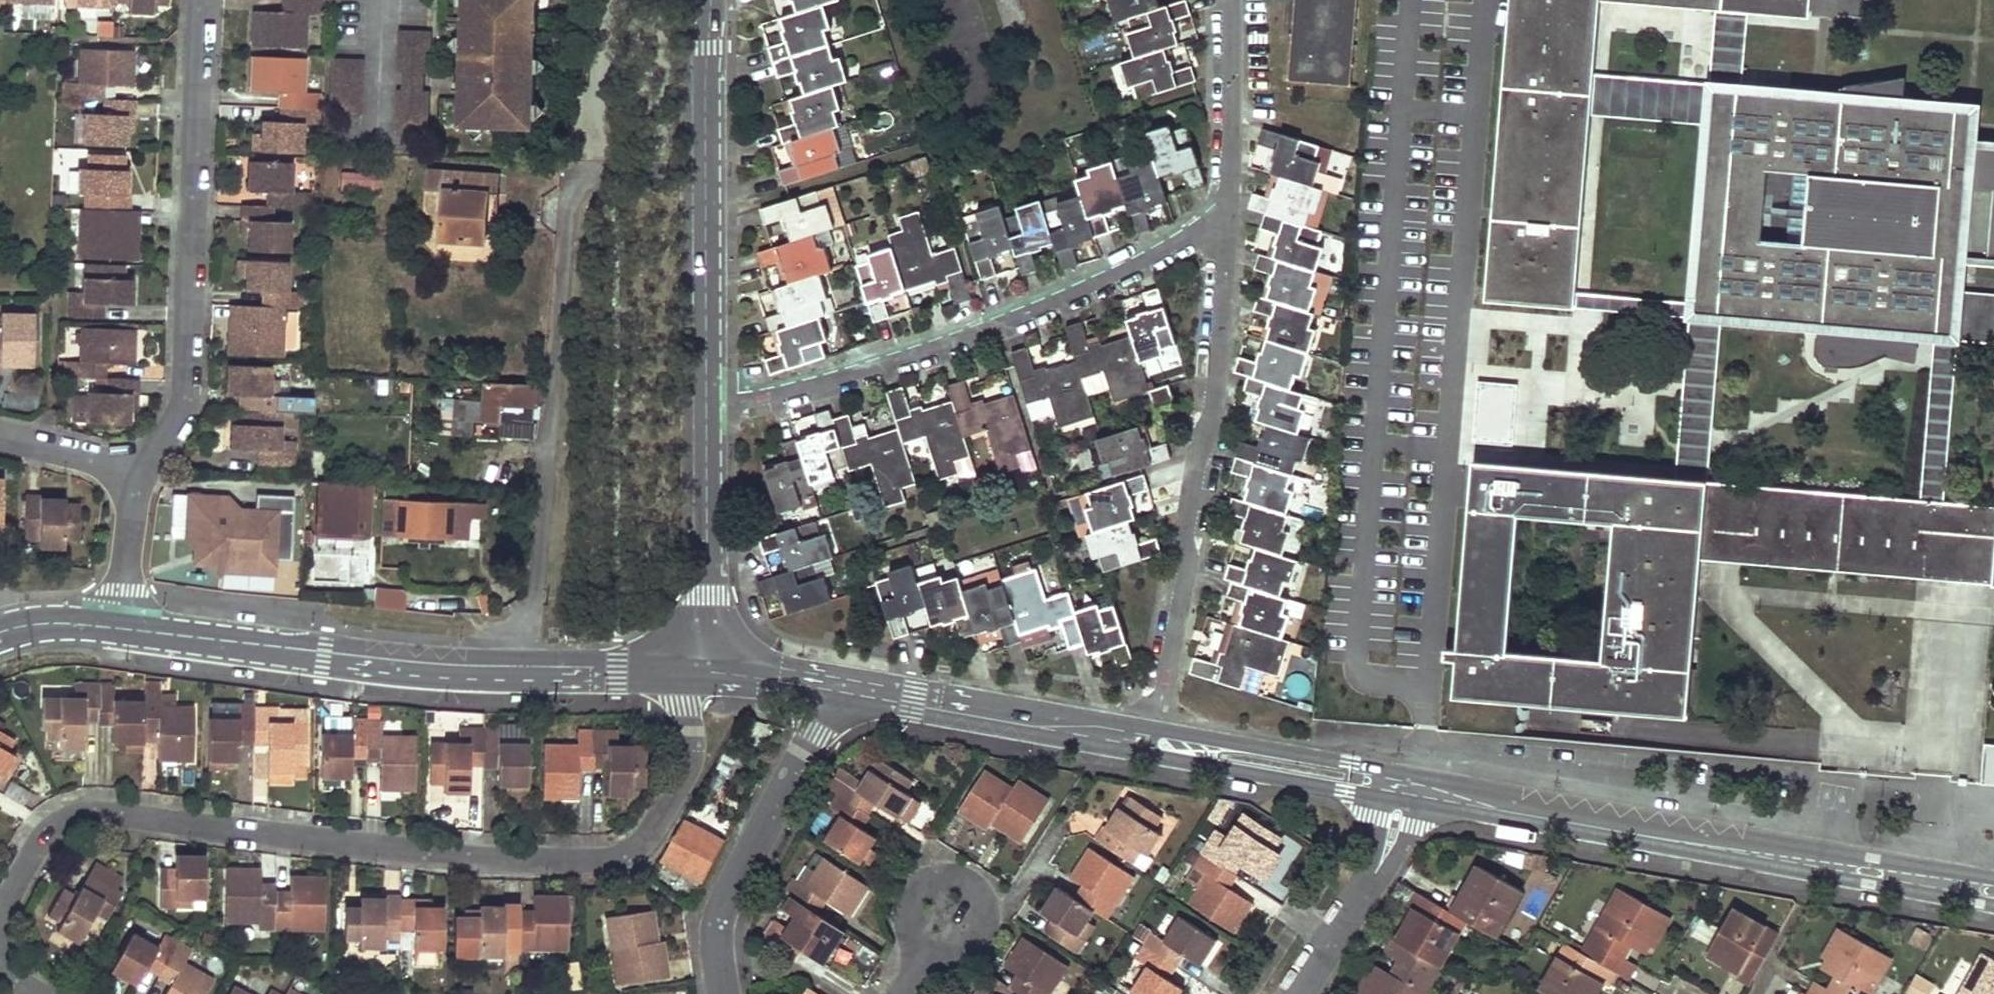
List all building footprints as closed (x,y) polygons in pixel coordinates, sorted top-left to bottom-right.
[(4,3),(21,4),(21,19),(53,20),(54,0),(4,0),(4,3)] [(128,4),(127,13),(153,14),(153,5),(168,6),(168,0),(128,0),(128,4)] [(253,11),(252,47),(307,49),(308,15),(323,15),(323,0),(289,0),(289,13),(281,13),(253,11)] [(458,127),(532,130),(535,55),(529,55),(531,0),(462,0),(458,127)] [(529,55),(535,55),(537,0),(531,0),(529,55)] [(791,3),(793,2),(797,14),(781,19),(785,31),(782,32),(786,43),(769,49),(773,63),(778,78),(796,73),(799,84),(802,84),(805,96),(792,100),(795,112),(792,112),(793,113),(796,124),(779,129),(783,145),(792,142),(795,154),(793,155),(796,166),(779,171),(784,186),(841,168),(858,163),(845,125),(841,126),(837,112),(843,110),(834,87),(849,82),(842,58),(834,59),(830,45),(826,31),(832,29),(824,6),(840,0),(790,0),(791,3)] [(1116,23),(1148,13),(1152,26),(1128,34),(1135,59),(1120,63),(1128,87),(1132,85),(1138,100),(1196,81),(1192,67),(1175,72),(1172,61),(1170,61),(1165,49),(1179,45),(1175,33),(1178,32),(1174,20),(1191,15),(1186,0),(1168,6),(1160,9),(1157,0),(1109,0),(1116,23)] [(1288,82),(1352,87),(1358,0),(1295,0),(1288,82)] [(1488,300),(1573,308),(1575,293),(1590,116),(1593,75),(1600,0),(1514,0),(1488,300)] [(1805,16),(1806,0),(1616,0),(1717,9),(1749,11),(1805,16)] [(1749,11),(1717,9),(1709,85),(1742,88),(1749,11)] [(97,38),(112,39),(113,22),(98,21),(97,38)] [(422,74),(430,74),(431,32),(399,31),(398,73),(405,73),(422,74)] [(79,50),(78,84),(63,84),(63,99),(97,100),(97,86),(104,86),(133,86),(133,51),(79,50)] [(251,57),(250,92),(279,93),(286,93),(286,108),(287,108),(319,109),(320,94),(305,93),(306,59),(251,57)] [(364,60),(331,59),(329,114),(362,115),(364,60)] [(422,74),(405,73),(404,91),(422,92),(422,74)] [(1709,85),(1593,75),(1590,116),(1706,126),(1709,85)] [(1962,277),(1953,277),(1950,304),(1729,285),(1743,125),(1974,145),(1977,108),(1742,88),(1709,85),(1706,126),(1691,304),(1689,318),(1721,321),(1934,339),(1957,342),(1993,344),(1993,297),(1961,294),(1962,282),(1962,277)] [(404,91),(397,91),(395,132),(428,133),(429,92),(422,92),(404,91)] [(104,100),(104,115),(85,114),(85,145),(127,146),(128,133),(128,117),(136,117),(136,101),(104,100)] [(795,112),(792,100),(782,102),(786,115),(793,113),(792,112),(795,112)] [(261,134),(260,152),(303,153),(304,124),(319,124),(319,109),(287,108),(287,122),(280,122),(261,121),(261,134)] [(136,117),(128,117),(128,133),(135,133),(136,117)] [(1729,285),(1950,304),(1953,277),(1962,277),(1962,282),(1977,284),(1980,260),(1993,261),(1993,146),(1974,145),(1743,125),(1729,285)] [(1170,127),(1146,134),(1155,160),(1131,167),(1128,156),(1113,160),(1114,163),(1090,170),(1091,176),(1077,181),(1081,196),(1058,204),(1056,198),(1042,202),(1041,201),(1017,209),(1019,214),(1004,219),(1000,206),(977,214),(978,219),(964,223),(982,280),(997,276),(991,258),(1003,255),(1002,252),(1014,248),(1023,276),(1038,271),(1032,253),(1043,250),(1042,247),(1054,243),(1057,252),(1063,271),(1078,266),(1073,248),(1084,245),(1083,242),(1095,239),(1095,237),(1110,232),(1104,215),(1115,211),(1115,209),(1127,205),(1130,216),(1136,234),(1151,230),(1145,212),(1157,208),(1156,206),(1168,202),(1160,177),(1172,174),(1173,176),(1184,173),(1189,189),(1204,185),(1187,128),(1172,132),(1170,127)] [(1227,514),(1245,519),(1241,530),(1244,531),(1241,543),(1256,548),(1253,559),(1250,558),(1246,570),(1229,565),(1224,580),(1231,582),(1226,597),(1244,602),(1241,614),(1243,614),(1240,626),(1227,623),(1217,651),(1214,650),(1210,663),(1194,658),(1190,674),(1259,695),(1265,673),(1279,677),(1290,642),(1282,639),(1290,616),(1301,619),(1306,604),(1281,597),(1285,582),(1292,585),(1299,561),(1296,560),(1283,556),(1291,532),(1284,531),(1289,516),(1293,517),(1305,478),(1293,475),(1298,460),(1303,462),(1311,438),(1299,435),(1306,411),(1301,409),(1305,394),(1300,393),(1305,379),(1302,378),(1309,353),(1316,330),(1310,328),(1315,313),(1320,315),(1332,277),(1316,272),(1324,248),(1317,246),(1322,231),(1306,226),(1310,212),(1316,214),(1323,190),(1338,194),(1343,179),(1323,173),(1330,150),(1263,130),(1258,144),(1276,150),(1272,161),(1275,162),(1271,174),(1280,177),(1276,189),(1274,188),(1271,199),(1253,193),(1249,209),(1265,214),(1260,229),(1278,235),(1274,246),(1277,247),(1273,259),(1259,255),(1255,269),(1271,274),(1267,286),(1271,287),(1267,299),(1258,296),(1253,311),(1271,316),(1267,328),(1270,329),(1266,340),(1263,352),(1260,351),(1257,362),(1240,357),(1235,372),(1248,377),(1243,392),(1260,398),(1257,409),(1259,409),(1255,421),(1268,425),(1264,437),(1262,436),(1258,447),(1241,442),(1236,458),(1231,473),(1249,478),(1246,489),(1248,490),(1244,502),(1232,498),(1227,514)] [(795,154),(792,142),(783,145),(788,157),(793,155),(795,154)] [(55,149),(54,165),(81,167),(82,151),(55,149)] [(93,196),(93,210),(130,211),(131,195),(128,195),(129,171),(124,171),(118,171),(119,156),(87,155),(87,170),(77,170),(77,195),(83,196),(93,196)] [(293,163),(248,161),(247,191),(267,192),(274,192),(274,207),(305,208),(306,193),(292,192),(293,163)] [(500,173),(427,168),(426,191),(443,192),(438,243),(488,246),(489,222),(496,222),(500,173)] [(379,174),(341,172),(340,191),(378,192),(379,174)] [(844,225),(833,187),(760,209),(764,225),(782,219),(785,231),(788,230),(792,241),(758,253),(763,268),(780,262),(784,273),(786,272),(790,284),(777,288),(781,300),(779,301),(782,313),(765,318),(770,333),(778,331),(781,342),(779,343),(783,354),(765,360),(770,375),(827,357),(822,342),(828,340),(820,317),(825,315),(820,300),(826,299),(819,275),(832,271),(824,248),(834,244),(829,230),(844,225)] [(93,196),(83,196),(82,210),(93,210),(93,196)] [(867,203),(871,216),(882,213),(878,200),(867,203)] [(290,222),(272,221),(273,207),(266,206),(241,206),(240,221),(248,222),(248,237),(247,250),(290,252),(290,222)] [(82,210),(81,259),(137,261),(137,232),(130,231),(130,211),(93,210),(82,210)] [(956,304),(972,299),(955,248),(934,254),(920,212),(899,218),(903,230),(889,235),(893,248),(869,255),(870,262),(856,266),(875,322),(889,318),(884,302),(896,298),(895,295),(906,291),(935,282),(937,286),(948,282),(956,304)] [(245,261),(236,261),(236,279),(244,279),(245,261)] [(289,263),(245,261),(244,279),(244,291),(263,292),(271,292),(270,307),(285,308),(302,308),(303,293),(289,292),(289,263)] [(94,265),(83,264),(83,279),(93,279),(94,265)] [(94,265),(93,279),(83,279),(83,293),(68,292),(67,317),(97,318),(97,304),(105,304),(132,305),(133,280),(124,280),(125,265),(94,265)] [(1164,356),(1162,350),(1177,345),(1159,288),(1143,293),(1149,311),(1137,314),(1138,317),(1127,321),(1132,336),(1102,346),(1099,336),(1087,340),(1082,322),(1065,327),(1076,362),(1047,371),(1046,367),(1034,371),(1026,347),(1010,353),(1027,404),(1050,397),(1059,428),(1094,417),(1088,397),(1110,390),(1114,403),(1149,392),(1140,363),(1164,356)] [(1689,318),(1691,304),(1575,293),(1573,308),(1689,318)] [(49,300),(38,299),(38,313),(48,313),(49,300)] [(227,355),(283,357),(285,308),(270,307),(263,307),(237,306),(236,326),(228,325),(227,355)] [(228,325),(236,326),(237,306),(229,306),(228,325)] [(0,372),(1,364),(37,365),(38,316),(0,316),(0,372)] [(1721,321),(1689,318),(1675,482),(1706,485),(1721,321)] [(82,327),(80,362),(65,361),(65,376),(99,378),(99,364),(106,364),(135,365),(136,329),(82,327)] [(1957,342),(1934,339),(1920,503),(1943,505),(1957,342)] [(65,361),(57,361),(57,376),(65,376),(65,361)] [(272,367),(227,365),(226,396),(240,396),(247,396),(246,411),(298,413),(298,397),(288,397),(289,380),(271,379),(272,367)] [(130,424),(130,411),(131,394),(139,395),(139,379),(107,378),(106,393),(89,392),(87,422),(130,424)] [(808,436),(809,438),(798,442),(797,439),(781,443),(787,461),(776,465),(776,467),(765,471),(779,514),(802,506),(803,511),(818,507),(811,485),(835,477),(833,471),(847,467),(849,472),(872,464),(885,508),(906,501),(902,489),(916,484),(903,444),(925,437),(939,480),(960,474),(956,461),(971,457),(964,438),(987,430),(1000,474),(1021,467),(1017,454),(1031,450),(1014,395),(984,404),(983,400),(971,404),(964,381),(948,386),(953,402),(923,411),(922,407),(921,407),(910,411),(909,408),(903,387),(887,393),(898,429),(869,438),(868,434),(856,438),(849,415),(833,420),(830,410),(814,415),(820,432),(808,436)] [(540,385),(486,383),(485,401),(470,400),(469,422),(504,425),(505,405),(538,407),(540,385)] [(1512,446),(1515,385),(1478,383),(1475,445),(1512,446)] [(1168,385),(1149,392),(1155,411),(1175,404),(1168,385)] [(139,395),(131,394),(130,411),(138,412),(139,395)] [(1315,398),(1305,394),(1301,409),(1306,411),(1311,413),(1315,398)] [(247,396),(240,396),(239,411),(241,411),(246,411),(247,396)] [(911,401),(909,408),(910,411),(921,407),(920,404),(915,400),(911,401)] [(241,411),(240,424),(231,424),(230,449),(258,450),(266,451),(265,465),(295,467),(296,441),(281,441),(282,428),(297,429),(298,413),(246,411),(241,411)] [(1152,448),(1144,425),(1096,440),(1103,463),(1097,466),(1102,480),(1171,459),(1166,443),(1152,448)] [(266,451),(258,450),(257,465),(265,465),(266,451)] [(326,452),(311,451),(310,482),(320,482),(325,483),(326,452)] [(1700,558),(1706,485),(1675,482),(1475,465),(1471,510),(1517,514),(1617,523),(1604,663),(1505,654),(1460,650),(1445,649),(1444,660),(1459,661),(1456,696),(1686,716),(1700,558)] [(1325,467),(1323,484),(1332,487),(1333,468),(1325,467)] [(1131,495),(1149,490),(1144,475),(1087,493),(1092,508),(1086,510),(1093,533),(1087,535),(1094,559),(1100,557),(1105,572),(1162,554),(1157,538),(1139,544),(1135,533),(1133,533),(1130,522),(1136,520),(1133,508),(1135,507),(1131,495)] [(1330,492),(1332,487),(1323,484),(1313,480),(1311,487),(1330,492)] [(320,482),(317,534),(368,538),(371,485),(325,483),(320,482)] [(1993,582),(1993,509),(1943,505),(1920,503),(1706,485),(1700,558),(1712,559),(1950,579),(1993,582)] [(41,496),(25,495),(24,532),(39,533),(38,542),(38,550),(64,550),(64,541),(79,542),(80,510),(65,510),(65,504),(65,499),(41,499),(41,496)] [(220,576),(224,572),(239,558),(275,560),(278,512),(228,509),(228,498),(188,496),(185,496),(181,497),(178,500),(174,504),(172,508),(170,538),(186,539),(195,549),(205,549),(210,555),(210,565),(220,576)] [(427,502),(384,500),(382,536),(403,536),(443,539),(466,540),(467,518),(468,504),(440,503),(440,498),(428,497),(427,502)] [(482,505),(468,504),(467,518),(482,519),(482,505)] [(947,505),(942,507),(946,521),(951,519),(947,505)] [(942,507),(927,511),(932,526),(946,521),(942,507)] [(1517,514),(1471,510),(1460,650),(1505,654),(1517,514)] [(1293,517),(1289,516),(1284,531),(1291,532),(1283,556),(1296,560),(1307,521),(1293,517)] [(831,559),(834,558),(826,534),(821,537),(816,521),(759,540),(764,555),(781,549),(785,560),(787,560),(791,571),(756,583),(761,598),(779,592),(783,603),(785,603),(789,614),(832,601),(824,578),(835,574),(831,559)] [(39,533),(24,532),(24,541),(38,542),(39,533)] [(210,565),(210,555),(205,549),(195,549),(195,556),(195,564),(202,565),(210,565)] [(275,560),(239,558),(224,572),(274,575),(275,560)] [(890,578),(876,583),(894,639),(909,634),(903,617),(915,614),(914,611),(926,607),(931,627),(944,623),(945,626),(956,622),(961,639),(977,634),(988,631),(989,633),(1000,630),(1006,647),(1021,642),(1019,636),(1049,626),(1050,631),(1062,627),(1069,650),(1085,645),(1088,655),(1100,651),(1101,654),(1112,651),(1118,668),(1133,663),(1115,606),(1100,611),(1099,605),(1075,612),(1069,593),(1046,600),(1036,569),(1031,571),(1028,563),(1014,568),(1016,576),(1001,581),(1003,585),(989,590),(987,584),(963,591),(958,578),(944,582),(942,576),(918,583),(912,564),(889,572),(890,578)] [(1789,586),(1807,588),(1808,574),(1790,572),(1789,586)] [(374,589),(373,612),(404,614),(405,591),(374,589)] [(1111,594),(1096,598),(1099,605),(1100,611),(1115,606),(1111,594)] [(143,726),(158,725),(158,733),(158,761),(193,762),(193,707),(175,707),(159,707),(159,694),(160,683),(144,682),(144,702),(143,726)] [(84,713),(98,714),(99,686),(99,683),(74,683),(74,698),(60,698),(59,709),(45,708),(45,740),(59,740),(59,749),(84,749),(84,721),(84,713)] [(98,718),(113,718),(113,726),(112,744),(124,744),(143,744),(143,733),(143,726),(144,702),(114,701),(114,686),(99,686),(98,714),(98,718)] [(175,694),(159,694),(159,707),(175,707),(175,694)] [(59,709),(60,698),(45,698),(45,708),(59,709)] [(238,743),(238,736),(253,736),(253,707),(253,703),(237,703),(237,719),(208,718),(207,761),(226,760),(238,761),(238,743)] [(268,773),(291,773),(291,778),(305,778),(306,733),(292,733),(292,722),(277,722),(277,707),(253,707),(253,736),(253,737),(266,737),(266,744),(266,773),(268,773)] [(98,718),(98,714),(84,713),(84,721),(98,721),(98,718)] [(113,718),(98,718),(98,721),(98,725),(113,726),(113,718)] [(351,759),(351,751),(365,751),(365,721),(365,719),(350,719),(350,734),(321,734),(320,778),(350,778),(351,759)] [(365,755),(380,755),(380,762),(379,791),(414,791),(415,736),(381,736),(381,721),(365,721),(365,751),(365,755)] [(306,723),(292,722),(292,733),(306,733),(306,723)] [(469,766),(469,759),(483,759),(483,729),(459,729),(459,744),(444,744),(444,754),(430,754),(430,785),(444,785),(444,794),(469,794),(469,766)] [(528,744),(499,744),(499,729),(483,729),(483,759),(483,761),(498,761),(498,768),(498,786),(509,787),(528,787),(528,744)] [(593,759),(593,730),(578,730),(577,745),(543,744),(543,799),(578,799),(578,771),(578,763),(593,764),(593,759)] [(618,730),(593,730),(593,759),(607,759),(607,767),(606,795),(631,796),(631,787),(646,787),(646,756),(632,756),(632,745),(618,745),(618,730)] [(3,778),(15,756),(7,752),(14,740),(0,732),(0,777),(3,778)] [(143,744),(124,744),(124,752),(143,752),(143,744)] [(444,754),(444,744),(430,744),(430,754),(444,754)] [(646,745),(632,745),(632,756),(646,756),(646,745)] [(1982,748),(1980,789),(1993,790),(1993,748),(1982,748)] [(879,759),(871,770),(880,776),(888,764),(879,759)] [(226,769),(226,760),(207,761),(207,769),(226,769)] [(876,804),(900,820),(900,819),(913,798),(906,793),(914,782),(888,764),(880,776),(871,770),(863,783),(840,767),(827,788),(838,795),(864,812),(868,815),(876,804)] [(991,789),(997,780),(984,772),(978,781),(991,789)] [(268,773),(268,784),(291,784),(291,778),(291,773),(268,773)] [(1049,802),(1018,782),(1012,790),(997,780),(991,789),(978,781),(960,810),(989,829),(993,823),(1023,842),(1049,802)] [(0,807),(0,809),(22,816),(30,791),(7,784),(0,807)] [(528,787),(509,787),(509,795),(528,795),(528,787)] [(864,812),(838,795),(829,808),(841,816),(825,841),(861,864),(871,849),(877,839),(862,829),(856,825),(864,812)] [(1128,795),(1120,808),(1124,810),(1132,798),(1128,795)] [(922,803),(913,798),(900,819),(909,824),(922,803)] [(1104,826),(1095,840),(1126,859),(1135,847),(1149,856),(1162,835),(1154,830),(1163,818),(1132,798),(1124,810),(1120,808),(1106,828),(1104,826)] [(856,825),(862,829),(870,816),(868,815),(864,812),(856,825)] [(1254,823),(1244,817),(1237,829),(1246,835),(1254,823)] [(699,887),(721,848),(710,842),(712,837),(686,822),(661,866),(699,887)] [(1216,834),(1203,854),(1228,871),(1236,858),(1242,862),(1266,878),(1280,856),(1272,851),(1280,840),(1254,823),(1246,835),(1237,829),(1229,842),(1216,834)] [(721,848),(723,843),(712,837),(710,842),(721,848)] [(1228,871),(1203,854),(1190,846),(1182,859),(1195,867),(1186,881),(1199,889),(1188,904),(1235,934),(1254,905),(1230,889),(1223,885),(1231,873),(1228,871)] [(1146,872),(1154,859),(1149,856),(1135,847),(1126,859),(1146,872)] [(1089,890),(1081,902),(1095,911),(1108,920),(1135,878),(1089,848),(1070,877),(1083,886),(1089,890)] [(878,853),(871,849),(861,864),(868,869),(878,853)] [(160,876),(160,909),(176,909),(176,901),(193,901),(205,900),(205,855),(175,855),(175,869),(175,876),(160,876)] [(793,878),(784,892),(803,904),(813,911),(821,898),(827,902),(851,918),(870,888),(824,858),(815,872),(806,886),(797,881),(793,878)] [(1236,858),(1228,871),(1231,873),(1234,875),(1242,862),(1236,858)] [(88,874),(115,890),(122,878),(94,863),(88,874)] [(806,886),(815,872),(807,867),(797,881),(806,886)] [(1478,867),(1460,900),(1468,904),(1486,872),(1478,867)] [(260,869),(225,868),(224,923),(259,924),(259,931),(274,931),(275,899),(275,892),(260,891),(260,884),(260,869)] [(1455,897),(1447,911),(1466,920),(1496,938),(1522,892),(1486,872),(1468,904),(1460,900),(1455,897)] [(1234,875),(1231,873),(1223,885),(1230,889),(1238,877),(1234,875)] [(88,874),(75,896),(62,889),(47,916),(60,923),(56,931),(78,944),(95,914),(102,901),(114,907),(122,893),(115,890),(88,874)] [(289,892),(289,899),(275,899),(274,931),(324,932),(325,877),(290,876),(289,892)] [(1089,890),(1083,886),(1075,898),(1081,902),(1089,890)] [(1088,921),(1095,911),(1081,902),(1075,898),(1057,888),(1041,912),(1053,920),(1059,924),(1050,937),(1077,954),(1086,940),(1079,936),(1088,921)] [(1653,948),(1670,919),(1619,890),(1582,954),(1615,972),(1623,958),(1630,946),(1635,937),(1649,945),(1653,948)] [(1447,911),(1417,894),(1410,907),(1414,910),(1422,914),(1404,947),(1407,949),(1440,967),(1466,920),(1447,911)] [(384,941),(384,932),(399,933),(399,931),(399,899),(399,895),(384,895),(384,898),(359,898),(359,902),(359,908),(344,908),(344,939),(359,939),(359,948),(384,948),(384,941)] [(688,900),(693,903),(696,898),(691,895),(688,900)] [(533,911),(533,918),(519,918),(518,942),(518,950),(568,950),(569,896),(533,896),(533,911)] [(813,911),(819,915),(827,902),(821,898),(813,911)] [(430,907),(414,907),(414,899),(399,899),(399,931),(413,931),(413,949),(443,950),(443,908),(430,907)] [(114,907),(102,901),(95,914),(106,920),(114,907)] [(193,901),(176,901),(176,909),(193,909),(193,901)] [(504,950),(504,941),(518,942),(519,918),(519,911),(519,904),(503,904),(503,907),(478,907),(478,911),(478,917),(463,917),(463,948),(478,948),(478,957),(504,957),(504,950)] [(805,922),(813,911),(803,904),(796,916),(805,922)] [(661,941),(656,942),(653,942),(652,938),(655,938),(651,910),(606,918),(611,950),(617,950),(622,985),(668,978),(661,941)] [(1422,914),(1414,910),(1396,942),(1404,947),(1422,914)] [(1779,936),(1732,910),(1712,946),(1745,964),(1740,972),(1737,977),(1751,984),(1779,936)] [(831,939),(839,927),(819,915),(813,911),(805,922),(796,916),(788,929),(775,921),(762,941),(787,958),(795,946),(801,950),(824,965),(839,944),(831,939)] [(1218,941),(1180,917),(1164,941),(1152,933),(1143,946),(1170,964),(1178,951),(1184,956),(1201,966),(1218,941)] [(1044,933),(1050,937),(1059,924),(1053,920),(1044,933)] [(1096,926),(1088,921),(1079,936),(1086,940),(1096,926)] [(1839,929),(1823,958),(1828,961),(1841,969),(1836,978),(1829,990),(1827,993),(1870,993),(1890,958),(1839,929)] [(149,962),(162,969),(178,942),(164,934),(156,947),(131,932),(109,971),(136,986),(145,969),(149,962)] [(384,941),(399,941),(399,933),(384,932),(384,941)] [(1015,991),(1019,993),(1051,993),(1069,967),(1023,937),(1004,966),(1017,975),(1023,979),(1015,991)] [(1635,937),(1630,946),(1644,954),(1649,945),(1635,937)] [(504,950),(518,950),(518,942),(504,941),(504,950)] [(1396,942),(1394,941),(1386,955),(1399,962),(1407,949),(1404,947),(1396,942)] [(213,979),(183,962),(191,950),(178,942),(162,969),(161,971),(173,978),(170,985),(164,993),(205,993),(213,979)] [(1540,991),(1545,993),(1586,993),(1595,978),(1603,983),(1607,985),(1615,972),(1582,954),(1566,945),(1540,991)] [(787,958),(793,962),(801,950),(795,946),(787,958)] [(1131,992),(1134,993),(1181,993),(1184,989),(1169,980),(1162,976),(1170,964),(1143,946),(1135,960),(1147,968),(1131,992)] [(1745,964),(1712,946),(1707,954),(1740,972),(1745,964)] [(1357,993),(1425,993),(1440,967),(1407,949),(1399,962),(1392,975),(1387,984),(1374,976),(1369,973),(1357,993)] [(617,950),(611,950),(617,986),(622,985),(617,950)] [(1184,956),(1178,951),(1170,964),(1176,968),(1184,956)] [(1983,954),(1961,993),(1993,993),(1993,960),(1983,954)] [(1623,958),(1615,972),(1629,980),(1637,966),(1623,958)] [(1841,969),(1828,961),(1823,969),(1836,978),(1841,969)] [(161,971),(162,969),(149,962),(145,969),(158,976),(161,971)] [(1170,964),(1162,976),(1169,980),(1176,968),(1170,964)] [(1387,984),(1392,975),(1378,967),(1374,976),(1387,984)] [(157,978),(170,985),(173,978),(161,971),(158,976),(157,978)] [(1015,991),(1023,979),(1017,975),(1009,987),(1014,991),(1015,991)] [(1905,993),(1932,993),(1935,983),(1911,975),(1905,993)] [(1603,983),(1595,978),(1586,993),(1596,993),(1603,983)] [(1014,991),(1009,987),(1001,982),(994,993),(995,993),(1011,993),(1014,991)] [(1816,982),(1809,993),(1827,993),(1829,990),(1816,982)] [(1458,984),(1452,993),(1459,993),(1463,987),(1458,984)] [(233,985),(228,993),(250,993),(233,985)]
